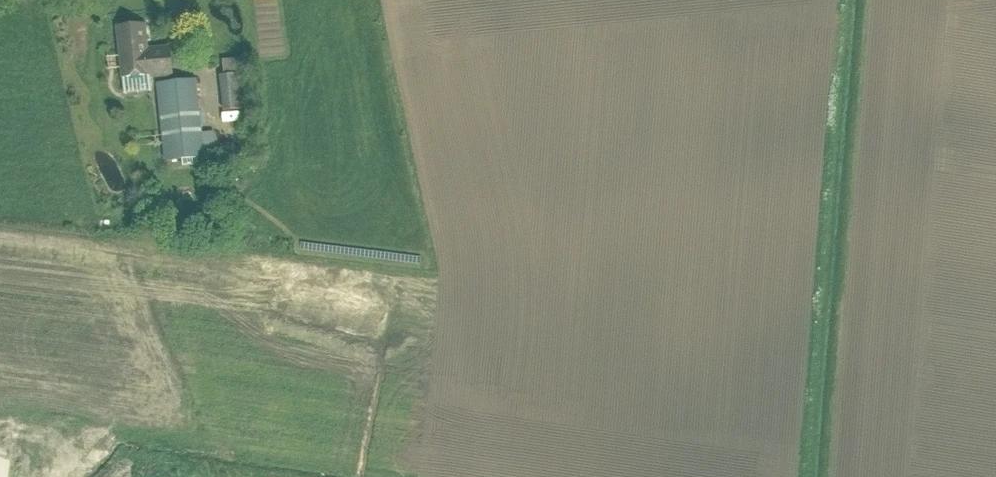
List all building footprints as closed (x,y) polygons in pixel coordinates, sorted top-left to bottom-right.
[(172,75),(170,49),(147,51),(145,25),(118,28),(123,78),(152,75),(152,77),(172,75)] [(245,74),(222,77),(226,111),(248,108),(245,74)] [(198,81),(157,85),(164,163),(205,159),(205,157),(218,155),(216,133),(202,134),(198,81)]
